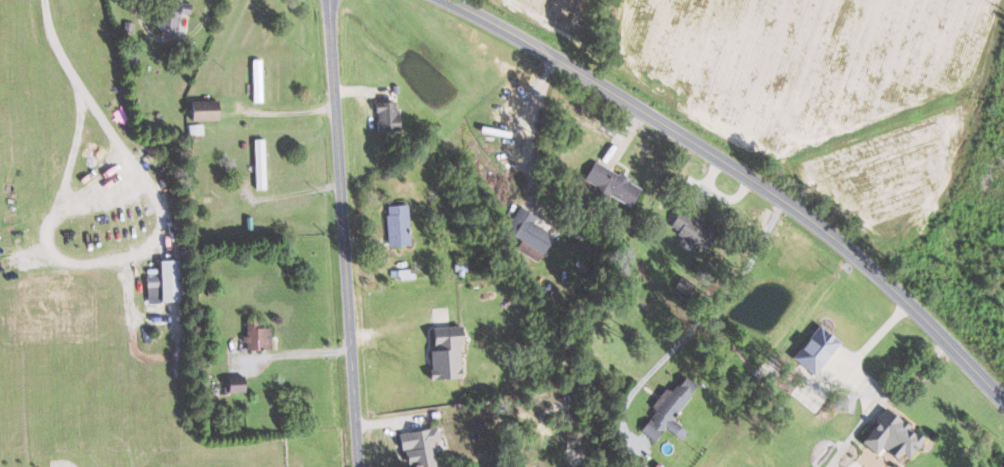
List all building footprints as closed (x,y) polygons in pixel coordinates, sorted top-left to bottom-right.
[(180,13),(188,15),(190,1),(184,0),(165,0),(161,26),(177,29),(180,13)] [(218,99),(208,100),(208,108),(188,109),(188,121),(219,119),(218,99)] [(395,100),(372,100),(373,130),(396,129),(395,100)] [(252,138),(254,189),(266,188),(265,138),(252,138)] [(641,185),(593,160),(583,179),(594,184),(590,193),(605,201),(608,195),(630,206),(641,185)] [(385,204),(387,245),(408,245),(407,203),(385,204)] [(536,215),(518,206),(506,232),(521,239),(517,248),(539,259),(551,233),(532,224),(536,215)] [(668,224),(678,230),(675,235),(685,240),(685,241),(702,250),(714,229),(676,209),(668,224)] [(156,260),(158,301),(177,301),(175,259),(156,260)] [(269,327),(259,327),(259,319),(243,319),(244,349),(269,348),(269,327)] [(839,341),(817,323),(790,357),(812,375),(839,341)] [(459,377),(458,344),(461,344),(461,325),(427,327),(429,378),(459,377)] [(639,430),(654,441),(664,427),(680,439),(686,430),(671,419),(695,384),(682,375),(670,391),(664,387),(650,407),(654,410),(639,430)] [(239,380),(223,384),(226,394),(241,391),(239,380)] [(923,438),(884,408),(858,441),(874,453),(879,447),(895,459),(900,453),(907,458),(923,438)] [(432,441),(438,440),(436,427),(399,432),(404,466),(431,466),(435,466),(432,441)]
